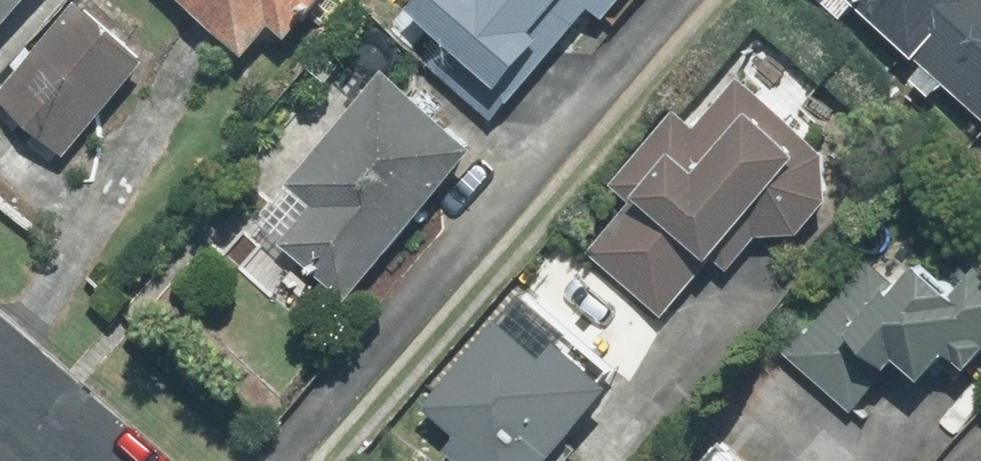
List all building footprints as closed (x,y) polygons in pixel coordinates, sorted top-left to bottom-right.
[(91,0),(79,0),(0,83),(0,87),(69,152),(155,60),(91,0)] [(38,0),(0,0),(0,40),(38,0)] [(267,59),(293,27),(307,39),(340,0),(198,0),(267,59)] [(526,81),(592,3),(617,25),(638,0),(431,0),(526,81)] [(831,0),(852,19),(865,4),(923,57),(910,71),(940,98),(958,78),(980,99),(980,0),(831,0)] [(484,143),(393,66),(266,216),(356,293),(484,143)] [(774,235),(804,232),(844,188),(846,161),(747,70),(702,118),(687,105),(618,179),(638,198),(592,248),(668,318),(758,220),(774,235)] [(913,351),(941,378),(964,354),(979,368),(980,366),(980,279),(971,289),(908,229),(797,346),(860,406),(913,351)] [(634,381),(541,292),(435,403),(465,432),(456,441),(477,460),(558,460),(634,381)] [(730,426),(698,460),(769,460),(730,426)]
